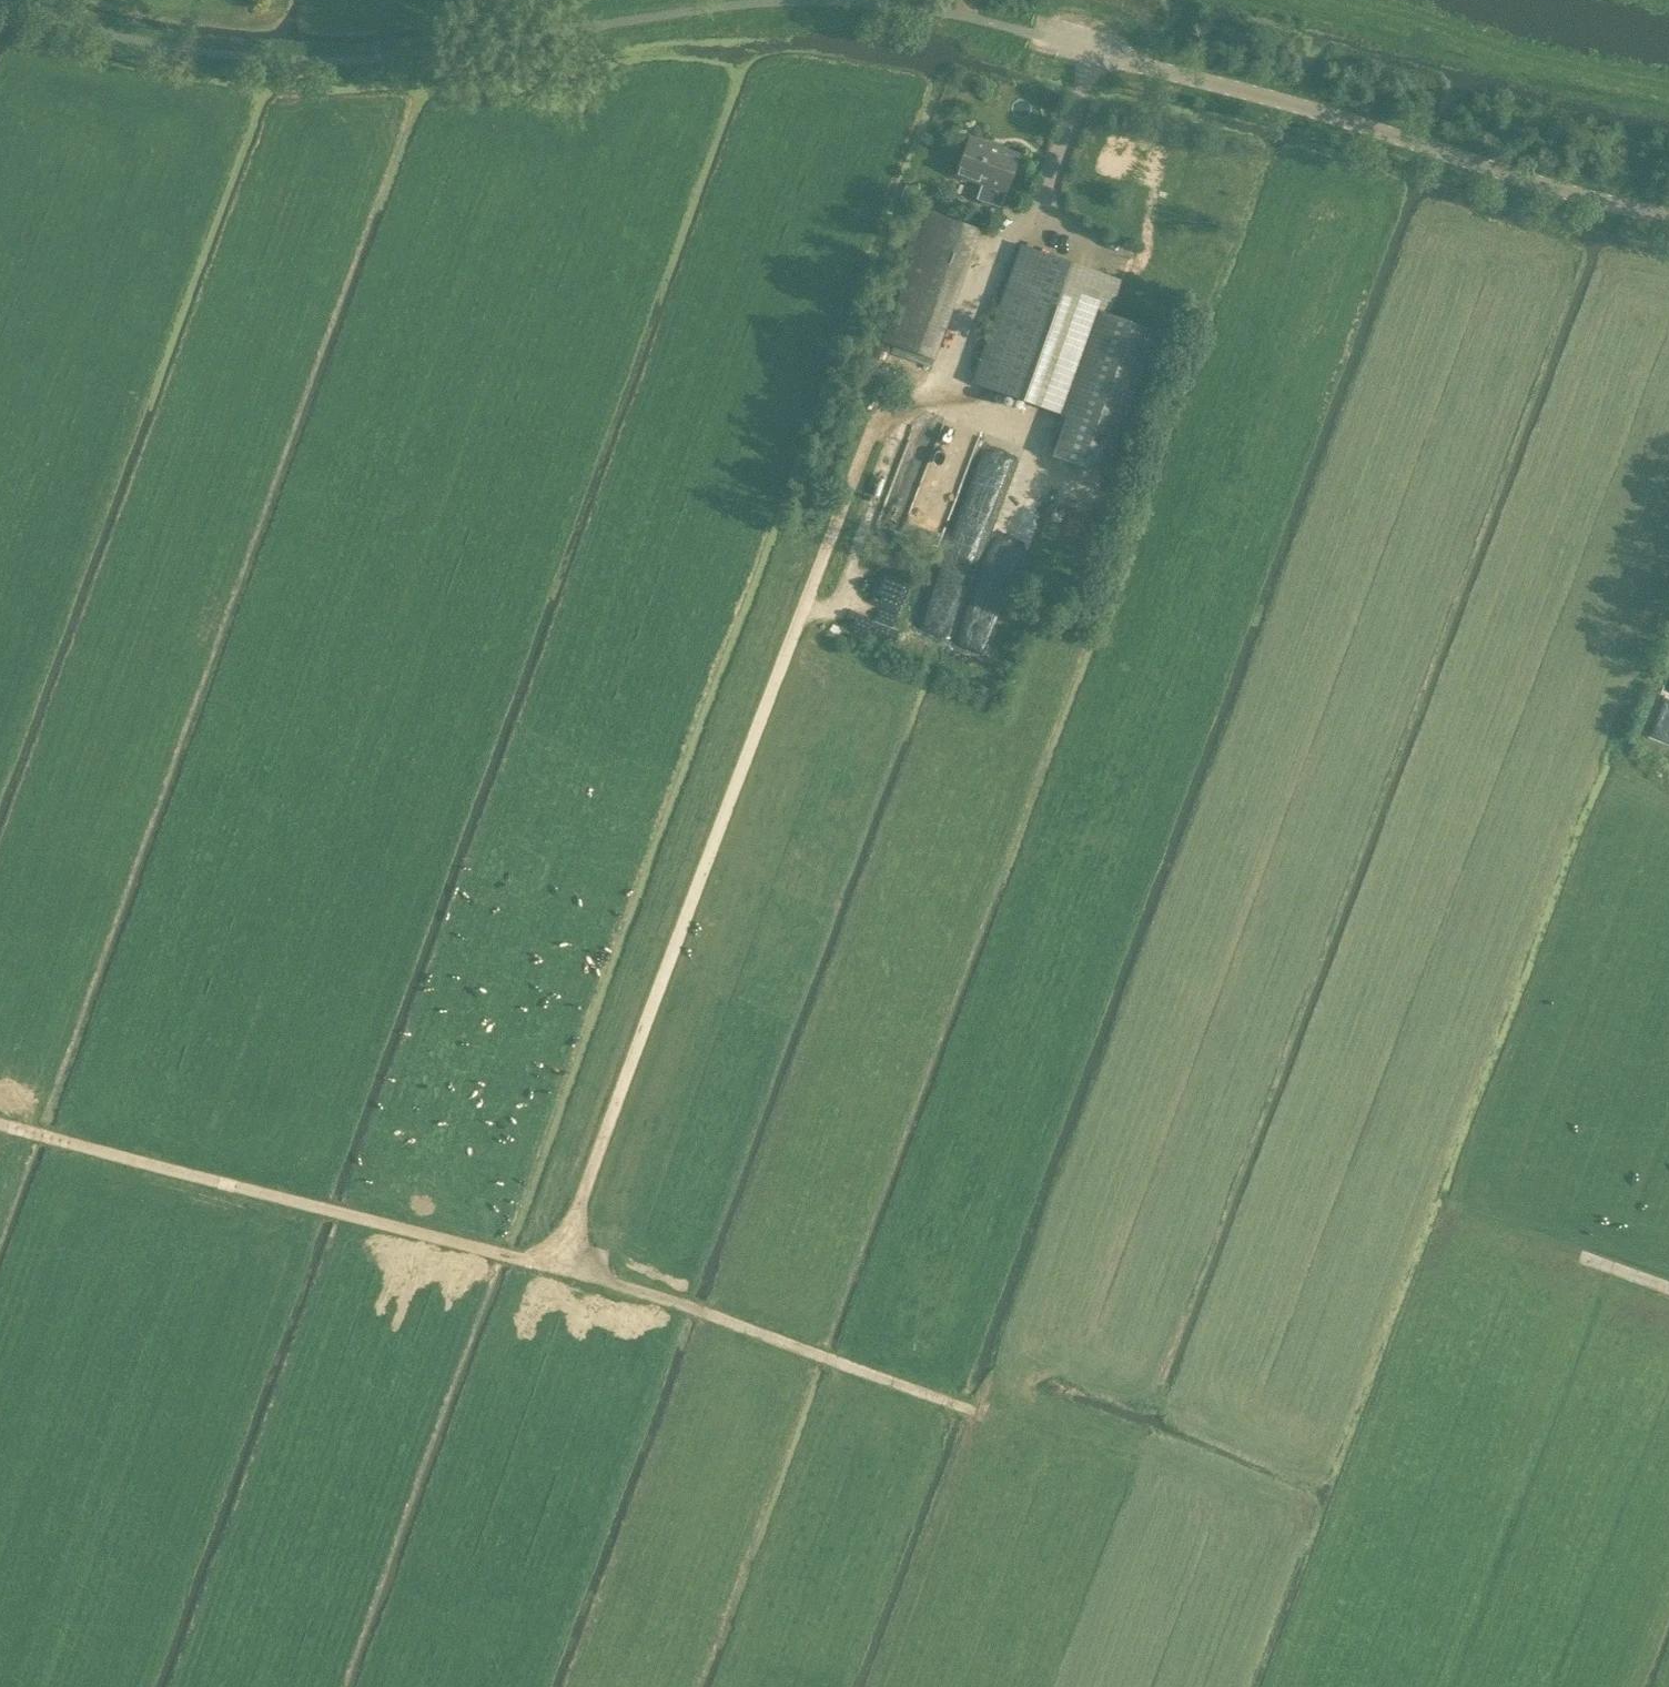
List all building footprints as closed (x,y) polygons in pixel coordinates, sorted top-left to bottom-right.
[(973,134),(960,171),(986,180),(981,195),(1003,203),(1008,188),(1009,188),(1022,152),(973,134)] [(934,357),(980,229),(929,211),(884,339),(934,357)] [(1155,331),(1108,314),(1121,279),(1021,243),(973,380),(1073,416),(1058,458),(1104,474),(1155,331)] [(975,549),(1017,453),(993,443),(951,539),(975,549)] [(995,602),(1026,541),(1002,529),(981,571),(986,574),(977,592),(995,602)] [(1668,742),(1668,702),(1657,699),(1646,735),(1668,742)]
